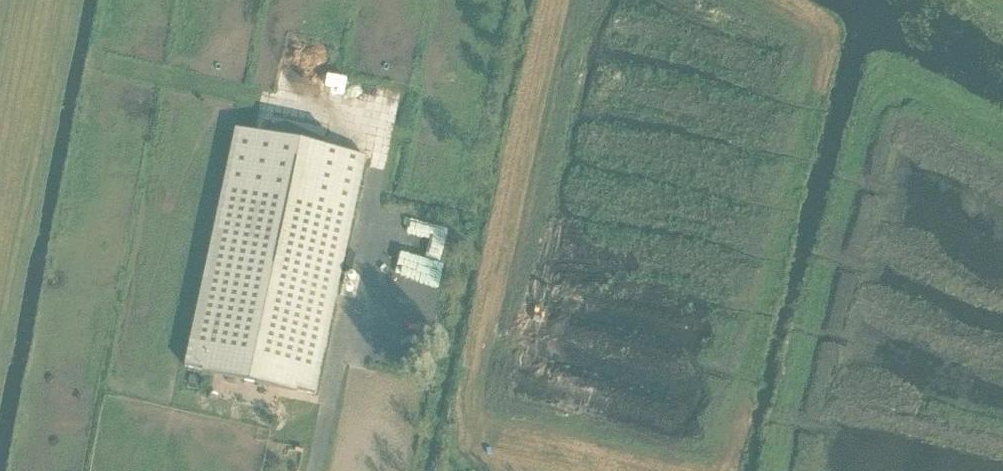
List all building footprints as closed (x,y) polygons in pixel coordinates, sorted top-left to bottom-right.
[(366,158),(235,130),(185,367),(315,395),(366,158)] [(391,217),(388,243),(403,245),(406,219),(391,217)] [(411,220),(406,260),(417,262),(417,266),(436,269),(440,233),(427,231),(428,222),(411,220)]
